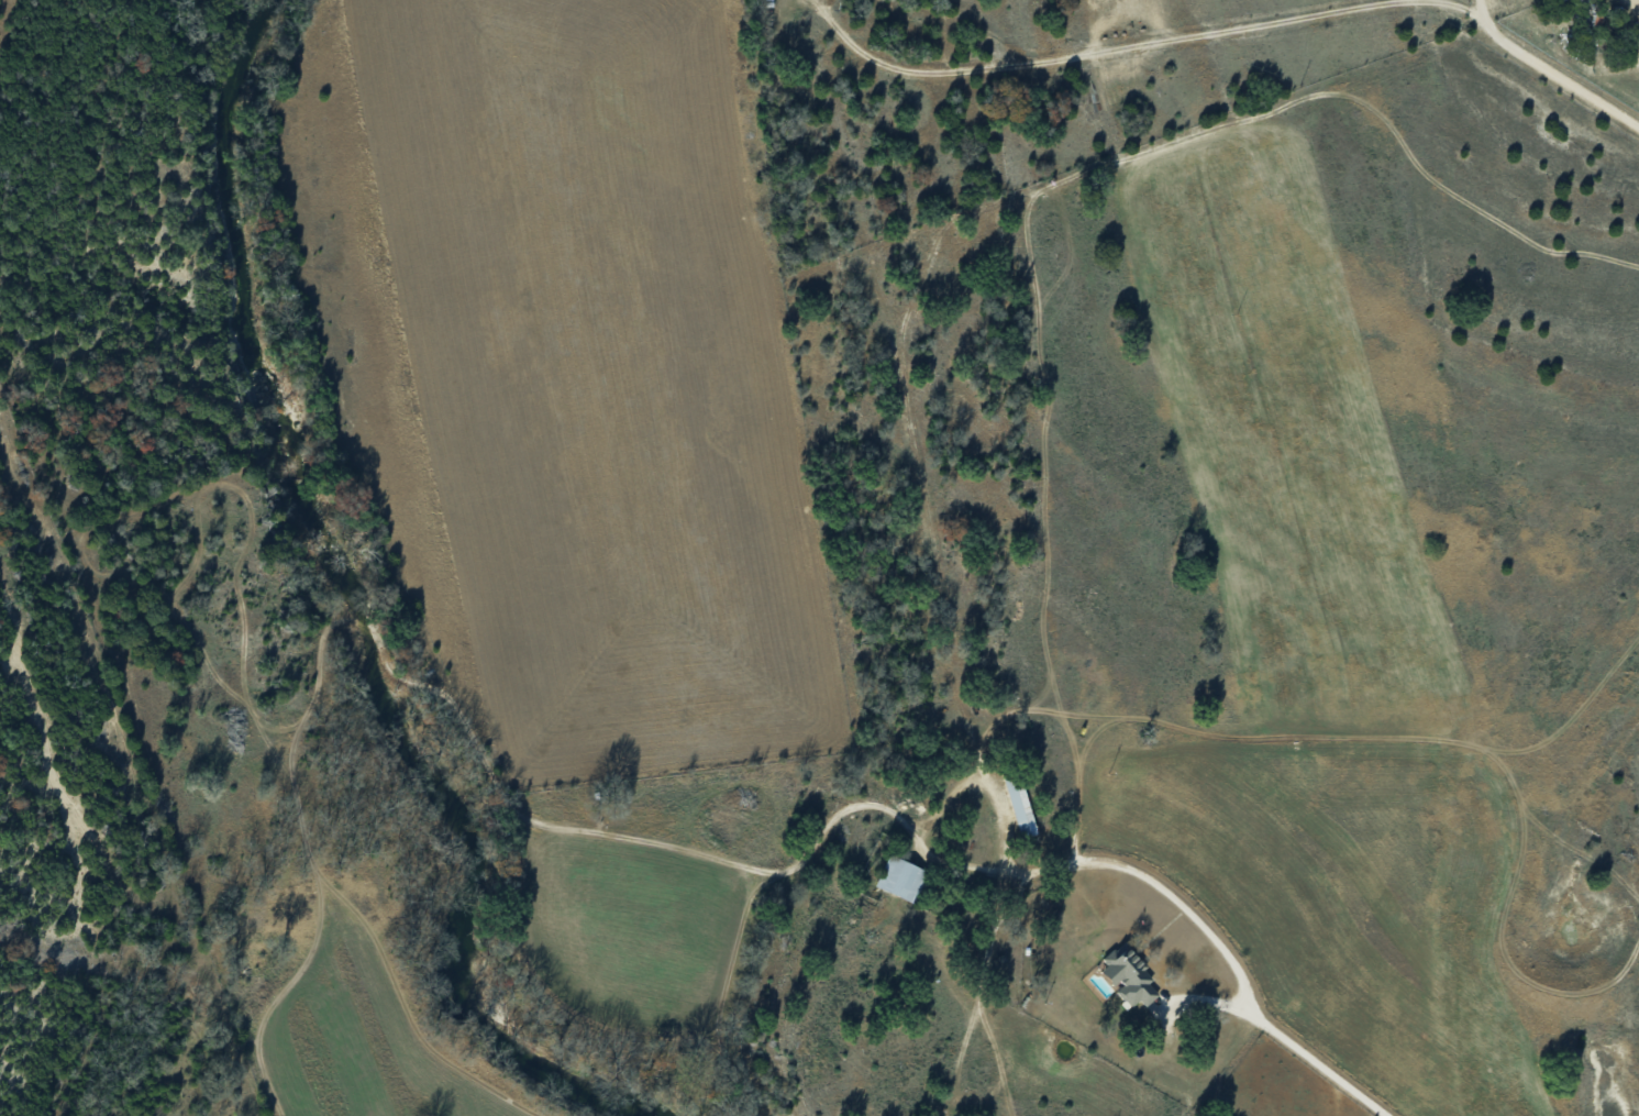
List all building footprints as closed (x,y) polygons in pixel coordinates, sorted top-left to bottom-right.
[(1019,838),(1036,833),(1019,775),(1002,780),(1019,838)] [(873,886),(910,903),(924,871),(888,854),(873,886)] [(1102,964),(1123,984),(1116,991),(1131,1006),(1137,999),(1145,1006),(1157,993),(1147,983),(1153,977),(1120,945),(1102,964)]
